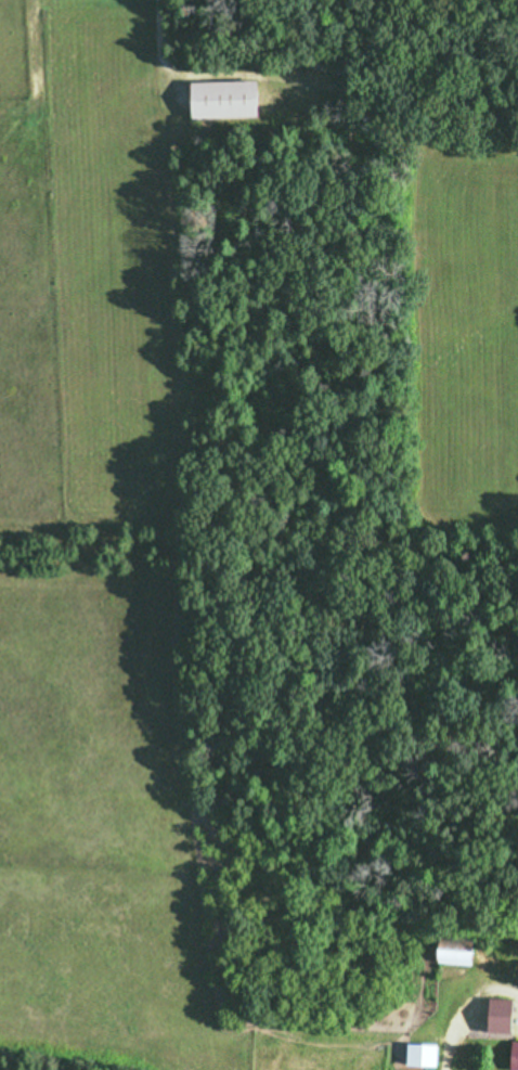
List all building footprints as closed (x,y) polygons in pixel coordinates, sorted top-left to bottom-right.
[(184,81),(184,104),(189,104),(189,117),(253,117),(253,80),(184,81)] [(487,1027),(517,1027),(517,1003),(487,1003),(487,1027)] [(508,1041),(507,1068),(517,1068),(517,1042),(508,1041)] [(437,1043),(404,1043),(404,1066),(437,1066),(437,1043)]
